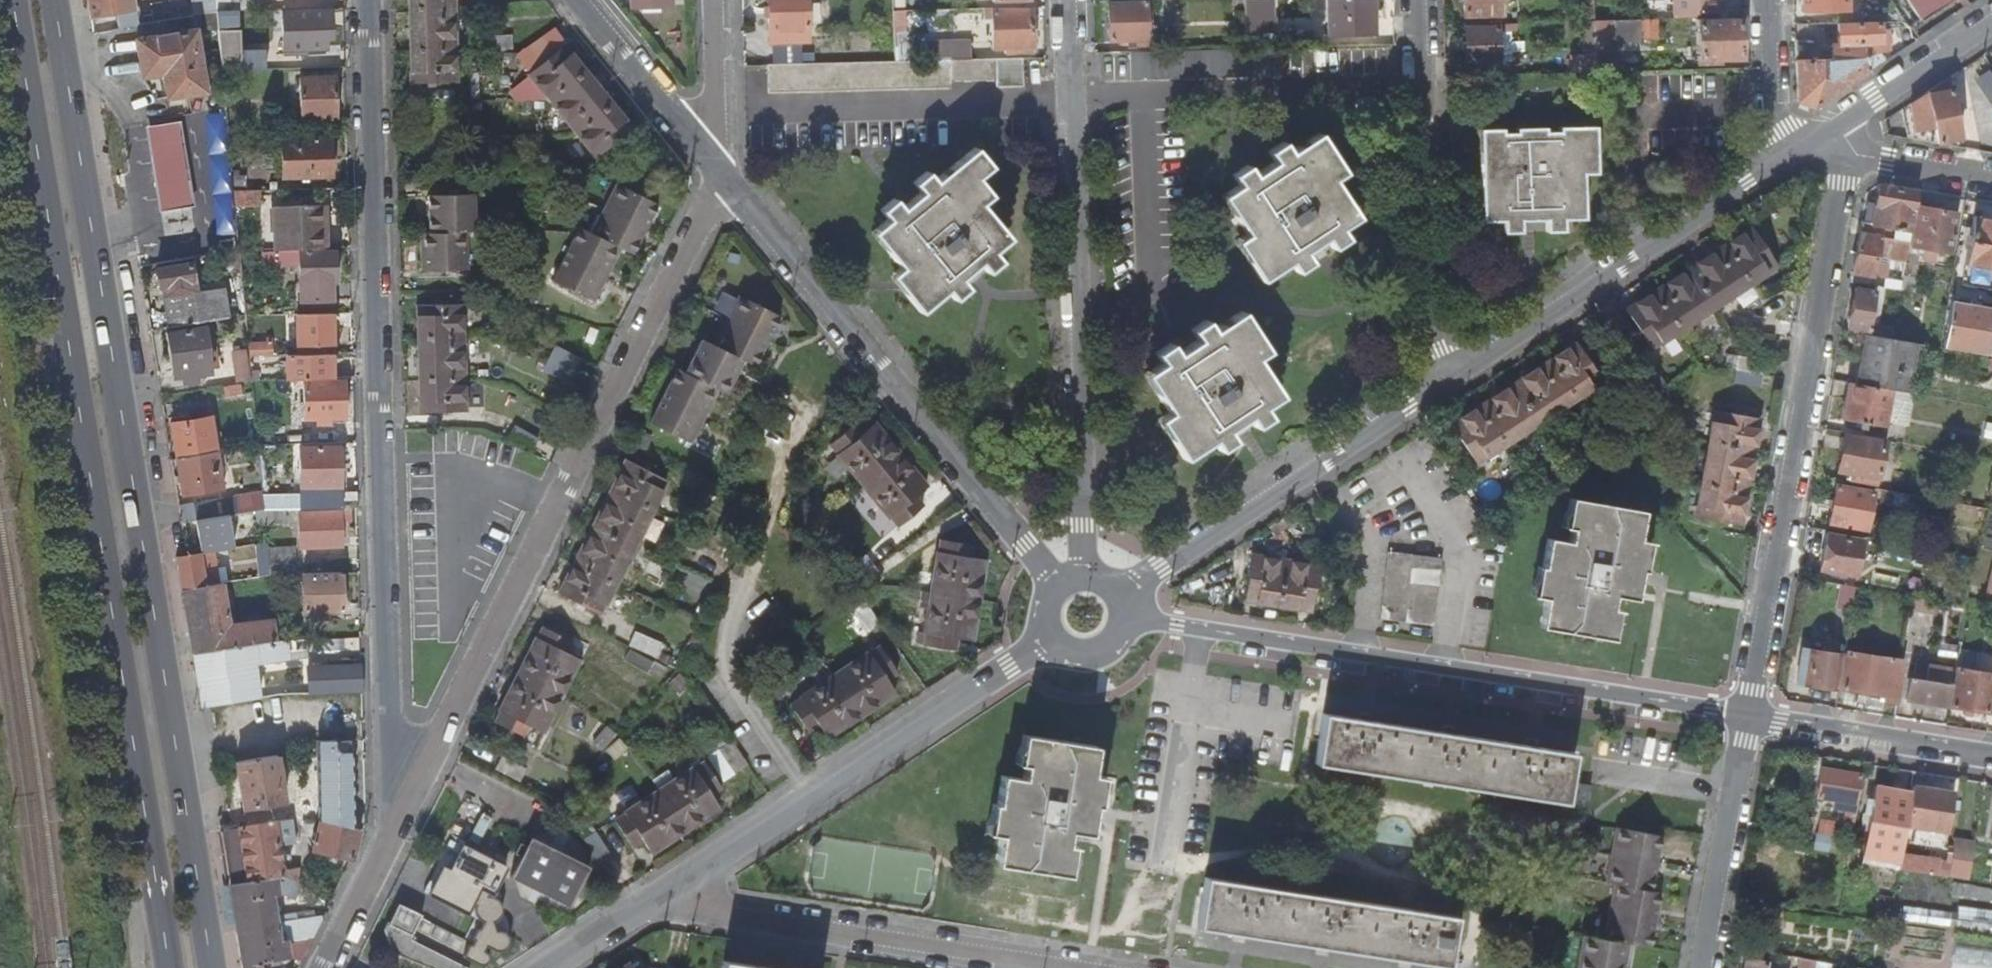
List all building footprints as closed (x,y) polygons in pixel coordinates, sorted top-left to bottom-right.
[(91,32),(101,31),(134,25),(131,0),(85,0),(91,32)] [(215,13),(214,0),(190,0),(192,16),(203,14),(215,13)] [(257,11),(256,0),(214,0),(215,13),(233,12),(257,11)] [(454,0),(408,0),(408,10),(454,9),(454,0)] [(769,32),(808,31),(807,0),(769,0),(769,32)] [(1323,34),(1370,34),(1370,0),(1323,0),(1323,34)] [(1463,20),(1500,19),(1500,0),(1462,0),(1463,20)] [(1716,0),(1671,0),(1672,15),(1717,14),(1716,0)] [(1802,4),(1822,3),(1822,9),(1835,9),(1836,4),(1847,3),(1847,0),(1802,0),(1802,4)] [(1944,0),(1906,0),(1917,17),(1944,0)] [(1125,40),(1125,45),(1146,45),(1145,3),(1107,3),(1109,40),(1125,40)] [(1031,48),(1030,7),(991,8),(992,49),(1031,48)] [(455,53),(454,9),(408,10),(410,54),(455,53)] [(330,31),(331,10),(321,10),(321,12),(282,13),(283,50),(324,49),(324,31),(330,31)] [(906,61),(904,10),(893,10),(894,61),(906,61)] [(220,57),(236,56),(233,12),(215,13),(217,29),(220,57)] [(217,29),(215,13),(203,14),(205,29),(217,29)] [(1738,58),(1737,17),(1701,18),(1702,63),(1725,63),(1725,58),(1738,58)] [(1594,71),(1615,71),(1615,40),(1638,39),(1639,19),(1593,21),(1594,71)] [(1656,38),(1656,19),(1640,19),(1641,38),(1656,38)] [(1582,72),(1594,71),(1593,21),(1580,21),(1582,72)] [(1813,106),(1883,59),(1878,45),(1863,51),(1860,42),(1879,41),(1879,38),(1882,38),(1882,21),(1832,23),(1832,46),(1810,46),(1810,61),(1795,62),(1796,100),(1813,106)] [(1515,42),(1515,23),(1497,23),(1497,26),(1463,26),(1463,63),(1497,62),(1496,43),(1515,42)] [(1906,39),(1913,35),(1905,24),(1899,28),(1906,39)] [(193,30),(134,39),(141,77),(161,74),(165,97),(203,92),(193,30)] [(489,49),(509,49),(509,35),(489,36),(489,49)] [(771,48),(772,66),(800,65),(799,47),(771,48)] [(549,103),(586,74),(565,49),(529,78),(549,103)] [(456,84),(455,53),(410,54),(410,85),(456,84)] [(221,72),(265,71),(264,55),(236,56),(220,57),(221,72)] [(1022,85),(1022,58),(906,61),(894,61),(800,65),(772,66),(764,65),(766,92),(948,86),(948,79),(995,78),(995,85),(1022,85)] [(612,105),(586,74),(549,103),(576,136),(612,105)] [(335,79),(299,79),(300,121),(336,120),(335,79)] [(1902,108),(1909,138),(1935,143),(1960,139),(1952,88),(1923,95),(1902,108)] [(633,131),(612,105),(576,136),(596,162),(633,131)] [(181,120),(146,126),(148,140),(152,162),(157,196),(159,211),(194,205),(192,190),(187,155),(183,132),(181,120)] [(1584,150),(1593,150),(1593,126),(1557,127),(1557,137),(1542,138),(1542,128),(1515,128),(1515,139),(1501,140),(1501,129),(1487,129),(1488,149),(1477,150),(1478,198),(1490,198),(1490,220),(1500,220),(1501,231),(1517,231),(1517,219),(1543,219),(1543,232),(1561,231),(1560,218),(1572,218),(1572,196),(1582,196),(1582,174),(1585,174),(1584,150)] [(1316,160),(1328,152),(1315,132),(1285,152),(1278,142),(1263,153),(1269,162),(1250,176),(1243,165),(1227,176),(1233,187),(1216,197),(1253,255),(1245,261),(1257,279),(1285,261),(1290,269),(1306,259),(1301,250),(1322,236),(1327,245),(1341,236),(1336,227),(1344,222),(1333,203),(1341,198),(1316,160)] [(330,177),(329,142),(281,143),(282,178),(330,177)] [(969,181),(977,174),(963,157),(923,190),(916,182),(903,194),(909,202),(889,219),(883,211),(869,222),(876,229),(866,238),(882,255),(873,264),(902,298),(892,306),(907,323),(948,289),(955,297),(968,286),(961,277),(980,260),(988,270),(999,259),(992,251),(1001,242),(987,226),(996,218),(982,203),(985,199),(969,181)] [(631,254),(657,203),(615,183),(590,234),(579,228),(552,281),(594,303),(621,249),(631,254)] [(1915,191),(1876,185),(1870,224),(1860,222),(1857,233),(1907,240),(1915,191)] [(260,191),(233,192),(234,209),(261,208),(260,191)] [(473,194),(427,195),(428,233),(420,234),(421,272),(467,271),(467,232),(474,232),(473,194)] [(299,250),(326,249),(325,206),(271,207),(272,250),(299,250)] [(1906,257),(1933,262),(1935,250),(1948,253),(1954,213),(1915,206),(1906,257)] [(1972,216),(1969,235),(1963,234),(1961,245),(1967,246),(1964,265),(1991,269),(1991,219),(1972,216)] [(1750,226),(1720,246),(1744,284),(1747,282),(1774,264),(1750,226)] [(1907,240),(1857,233),(1851,272),(1871,276),(1875,255),(1904,260),(1907,240)] [(1720,246),(1686,268),(1711,306),(1744,284),(1720,246)] [(299,253),(299,250),(272,250),(270,250),(270,265),(299,265),(298,300),(329,300),(330,285),(333,285),(333,252),(299,253)] [(1903,264),(1904,260),(1875,255),(1871,276),(1880,277),(1901,280),(1901,279),(1903,264)] [(167,330),(227,319),(222,286),(194,290),(189,264),(154,270),(156,286),(160,286),(167,330)] [(1915,266),(1903,264),(1901,279),(1913,281),(1915,266)] [(1686,268),(1652,290),(1676,329),(1711,306),(1686,268)] [(1880,277),(1879,287),(1899,290),(1901,280),(1880,277)] [(1866,336),(1891,340),(1893,325),(1869,322),(1874,291),(1854,288),(1846,333),(1866,336)] [(1676,329),(1652,290),(1624,309),(1649,347),(1676,329)] [(779,316),(737,295),(713,346),(700,340),(684,374),(676,370),(649,426),(690,446),(717,390),(727,395),(743,362),(754,368),(779,316)] [(1988,354),(1991,329),(1991,309),(1951,302),(1943,346),(1988,354)] [(416,340),(463,339),(462,306),(415,307),(416,340)] [(1207,319),(1193,329),(1199,338),(1178,352),(1171,343),(1157,352),(1163,362),(1154,368),(1165,387),(1157,394),(1168,412),(1165,415),(1176,434),(1170,438),(1183,457),(1211,438),(1217,447),(1232,437),(1226,428),(1246,414),(1253,423),(1268,413),(1262,403),(1275,394),(1263,377),(1271,370),(1259,352),(1263,348),(1253,333),(1259,328),(1245,308),(1214,329),(1207,319)] [(332,344),(331,314),(295,315),(296,346),(332,344)] [(210,370),(203,328),(164,334),(171,377),(184,374),(185,382),(201,379),(200,373),(210,370)] [(1906,393),(1915,344),(1891,340),(1866,336),(1857,384),(1890,390),(1906,393)] [(464,382),(463,339),(416,340),(417,383),(464,382)] [(1547,359),(1572,397),(1599,380),(1573,341),(1547,359)] [(563,384),(578,357),(553,344),(539,372),(563,384)] [(338,379),(337,355),(311,356),(311,380),(338,379)] [(232,381),(248,379),(246,357),(230,359),(232,381)] [(1510,384),(1535,422),(1572,397),(1547,359),(1510,384)] [(343,382),(301,383),(303,420),(315,420),(315,424),(329,425),(329,419),(343,419),(343,382)] [(464,413),(464,382),(417,383),(417,413),(464,413)] [(1883,426),(1890,390),(1857,384),(1847,382),(1841,418),(1883,426)] [(1473,408),(1498,446),(1535,422),(1510,384),(1473,408)] [(1473,462),(1498,446),(1473,408),(1447,425),(1473,462)] [(1707,441),(1752,448),(1757,418),(1712,410),(1707,441)] [(175,458),(215,452),(209,417),(170,423),(175,458)] [(825,447),(860,488),(899,455),(872,424),(860,435),(852,425),(825,447)] [(512,425),(505,438),(528,449),(535,436),(512,425)] [(315,444),(337,443),(338,430),(315,430),(315,444)] [(1883,442),(1842,435),(1835,471),(1849,473),(1849,478),(1875,484),(1883,442)] [(1699,483),(1745,490),(1752,448),(1707,441),(1699,483)] [(356,508),(356,496),(322,496),(322,488),(339,488),(338,447),(297,448),(297,444),(257,445),(258,454),(297,453),(298,509),(356,508)] [(221,490),(215,452),(175,458),(182,496),(221,490)] [(899,455),(860,488),(894,528),(919,506),(912,497),(925,486),(899,455)] [(623,460),(607,491),(649,512),(665,481),(623,460)] [(1739,525),(1745,490),(1699,483),(1698,488),(1693,517),(1739,525)] [(1871,490),(1833,483),(1827,522),(1864,528),(1871,490)] [(589,527),(631,548),(649,512),(607,491),(589,527)] [(263,510),(261,493),(235,497),(238,514),(263,510)] [(1645,524),(1647,510),(1566,496),(1565,502),(1559,514),(1558,527),(1567,528),(1566,540),(1544,537),(1539,565),(1535,565),(1533,573),(1528,584),(1526,594),(1541,596),(1536,626),(1610,638),(1618,609),(1608,607),(1610,595),(1634,599),(1638,570),(1643,570),(1645,556),(1651,540),(1644,539),(1647,525),(1645,524)] [(282,527),(282,510),(263,510),(264,527),(282,527)] [(340,513),(297,514),(298,549),(340,549),(340,513)] [(232,548),(227,516),(193,522),(198,554),(204,552),(232,548)] [(570,564),(612,585),(631,548),(589,527),(570,564)] [(1859,541),(1824,535),(1819,569),(1854,576),(1859,541)] [(929,592),(976,601),(983,558),(967,556),(969,545),(937,540),(929,592)] [(269,576),(293,575),(292,549),(266,549),(269,576)] [(1443,558),(1390,550),(1379,617),(1431,625),(1443,558)] [(175,557),(181,591),(217,585),(215,575),(201,576),(199,562),(205,561),(204,552),(198,554),(186,555),(175,557)] [(855,576),(857,578),(873,566),(862,553),(842,567),(851,579),(855,576)] [(1275,606),(1283,559),(1249,555),(1241,601),(1275,606)] [(1317,565),(1283,559),(1275,606),(1310,611),(1317,565)] [(598,612),(612,585),(570,564),(556,592),(598,612)] [(342,613),(341,573),(302,575),(303,614),(315,614),(315,619),(320,618),(320,614),(342,613)] [(1854,586),(1842,583),(1838,606),(1851,608),(1854,586)] [(191,654),(276,640),(273,619),(228,625),(221,584),(217,585),(181,591),(191,654)] [(971,641),(976,601),(929,592),(921,645),(953,650),(954,639),(971,641)] [(1906,597),(1904,610),(1929,614),(1931,601),(1906,597)] [(1839,655),(1843,656),(1844,650),(1848,623),(1836,621),(1832,654),(1839,655)] [(539,627),(515,674),(560,697),(578,661),(562,653),(569,641),(539,627)] [(653,658),(659,643),(632,631),(626,646),(653,658)] [(307,657),(306,639),(276,640),(191,654),(200,708),(210,707),(257,700),(252,666),(307,657)] [(830,673),(859,715),(893,692),(885,678),(895,672),(876,643),(830,673)] [(1834,687),(1839,655),(1832,654),(1806,650),(1805,653),(1799,651),(1798,665),(1803,665),(1801,683),(1834,687)] [(1838,687),(1883,694),(1889,657),(1872,654),(1844,650),(1843,656),(1838,687)] [(1883,694),(1899,696),(1904,659),(1899,658),(1889,657),(1883,694)] [(1914,659),(1912,677),(1923,678),(1926,661),(1914,659)] [(1904,698),(1947,705),(1953,665),(1926,661),(1923,678),(1912,677),(1908,677),(1904,698)] [(362,692),(361,666),(306,667),(306,693),(362,692)] [(1956,666),(1950,704),(1988,710),(1991,685),(1991,672),(1956,666)] [(824,737),(859,715),(830,673),(787,703),(805,731),(816,724),(824,737)] [(560,697),(515,674),(491,721),(520,736),(527,724),(542,732),(560,697)] [(1314,762),(1576,804),(1580,783),(1567,782),(1572,753),(1322,712),(1314,762)] [(1024,763),(1029,735),(1021,733),(1020,744),(1016,754),(1015,762),(1024,763)] [(1095,745),(1078,742),(1038,736),(1029,735),(1024,763),(1022,778),(1000,774),(996,803),(1000,804),(995,833),(1000,834),(996,864),(1061,874),(1066,844),(1068,831),(1089,834),(1093,805),(1090,805),(1095,775),(1090,774),(1095,745)] [(617,739),(601,748),(608,761),(624,752),(617,739)] [(719,748),(705,754),(718,782),(732,776),(719,748)] [(349,826),(348,752),(316,753),(316,820),(349,826)] [(276,755),(234,762),(241,810),(283,803),(276,755)] [(499,756),(492,769),(517,782),(523,769),(499,756)] [(655,789),(684,830),(718,808),(709,794),(719,787),(700,759),(655,789)] [(1851,802),(1853,802),(1857,773),(1820,767),(1816,797),(1851,802)] [(1102,776),(1095,775),(1090,805),(1093,805),(1098,806),(1102,776)] [(1580,783),(1576,804),(1584,805),(1586,784),(1580,783)] [(1904,824),(1909,791),(1873,785),(1866,830),(1902,837),(1904,824)] [(1950,791),(1910,785),(1909,791),(1904,824),(1944,830),(1950,791)] [(650,852),(684,830),(655,789),(611,817),(629,846),(641,838),(650,852)] [(1852,828),(1856,803),(1853,802),(1851,802),(1850,807),(1844,807),(1841,827),(1852,828)] [(987,833),(995,833),(1000,804),(996,803),(992,803),(987,833)] [(478,843),(489,820),(477,814),(466,837),(478,843)] [(1814,816),(1805,815),(1800,843),(1810,844),(1814,816)] [(356,828),(349,826),(316,820),(311,851),(349,859),(351,854),(356,828)] [(289,821),(230,831),(222,832),(230,883),(281,875),(276,849),(293,846),(289,821)] [(1659,834),(1613,826),(1605,881),(1615,883),(1605,938),(1578,933),(1573,967),(1620,967),(1624,940),(1649,944),(1659,890),(1651,889),(1659,834)] [(589,866),(530,837),(510,876),(569,906),(589,866)] [(462,844),(448,870),(443,867),(429,894),(466,913),(474,901),(475,903),(474,910),(476,916),(482,922),(479,928),(477,928),(472,935),(474,939),(471,944),(468,944),(462,955),(479,965),(482,965),(485,964),(487,962),(488,958),(488,955),(486,952),(483,950),(487,945),(495,950),(499,950),(503,949),(507,947),(509,943),(509,938),(507,934),(505,932),(499,930),(496,930),(492,922),(496,920),(498,918),(501,913),(501,908),(500,903),(497,899),(491,896),(487,896),(488,892),(492,893),(506,867),(462,844)] [(1066,844),(1061,874),(1068,874),(1070,864),(1074,855),(1075,846),(1066,844)] [(1900,854),(1898,870),(1936,875),(1937,860),(1900,854)] [(1967,878),(1969,871),(1951,869),(1950,877),(1967,878)] [(322,917),(313,918),(312,912),(274,918),(271,895),(284,894),(295,900),(300,892),(305,895),(309,889),(281,875),(230,883),(227,883),(241,967),(259,967),(258,963),(286,958),(286,954),(302,952),(300,939),(311,937),(322,917)] [(1454,917),(1203,877),(1195,927),(1446,967),(1454,917)] [(1949,895),(1974,898),(1975,886),(1951,883),(1949,895)] [(396,956),(412,962),(425,948),(410,940),(409,935),(420,916),(397,904),(388,922),(387,922),(383,930),(396,956)] [(1903,905),(1901,921),(1952,927),(1952,934),(1991,939),(1991,909),(1957,904),(1956,913),(1903,905)] [(412,962),(428,967),(465,967),(425,948),(412,962)] [(1796,957),(1796,967),(1816,967),(1817,961),(1796,957)] [(1744,967),(1764,967),(1765,962),(1745,958),(1744,967)]
